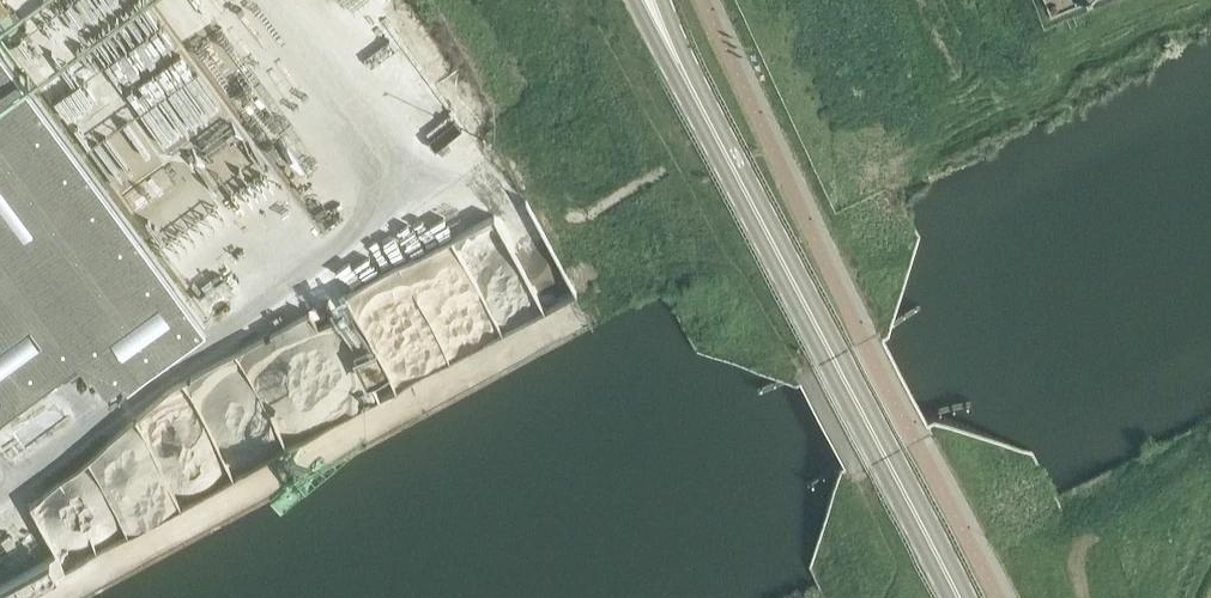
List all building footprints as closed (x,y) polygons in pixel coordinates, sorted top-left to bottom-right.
[(71,440),(63,429),(208,325),(199,315),(0,44),(0,494),(71,440)]
